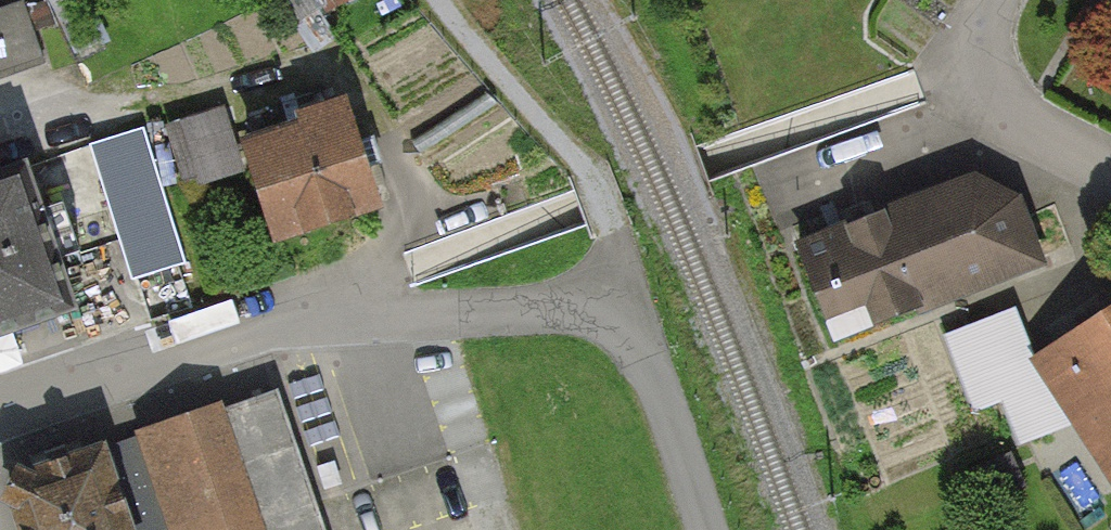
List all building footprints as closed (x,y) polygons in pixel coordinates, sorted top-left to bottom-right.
[(311,0),(285,0),(281,3),(311,46),(333,30),(311,0)] [(44,64),(23,2),(0,10),(0,79),(44,64)] [(305,124),(248,143),(278,236),(377,204),(343,101),(302,114),(305,124)] [(224,109),(182,123),(200,179),(242,165),(224,109)] [(143,127),(91,143),(133,279),(185,263),(143,127)] [(24,165),(0,174),(0,330),(72,305),(24,165)] [(979,176),(800,245),(838,344),(1047,264),(1023,201),(979,176)] [(1038,364),(1110,473),(1110,315),(1038,364)] [(137,436),(166,529),(325,529),(283,392),(137,436)] [(0,477),(0,482),(16,529),(130,529),(100,443),(0,477)]
